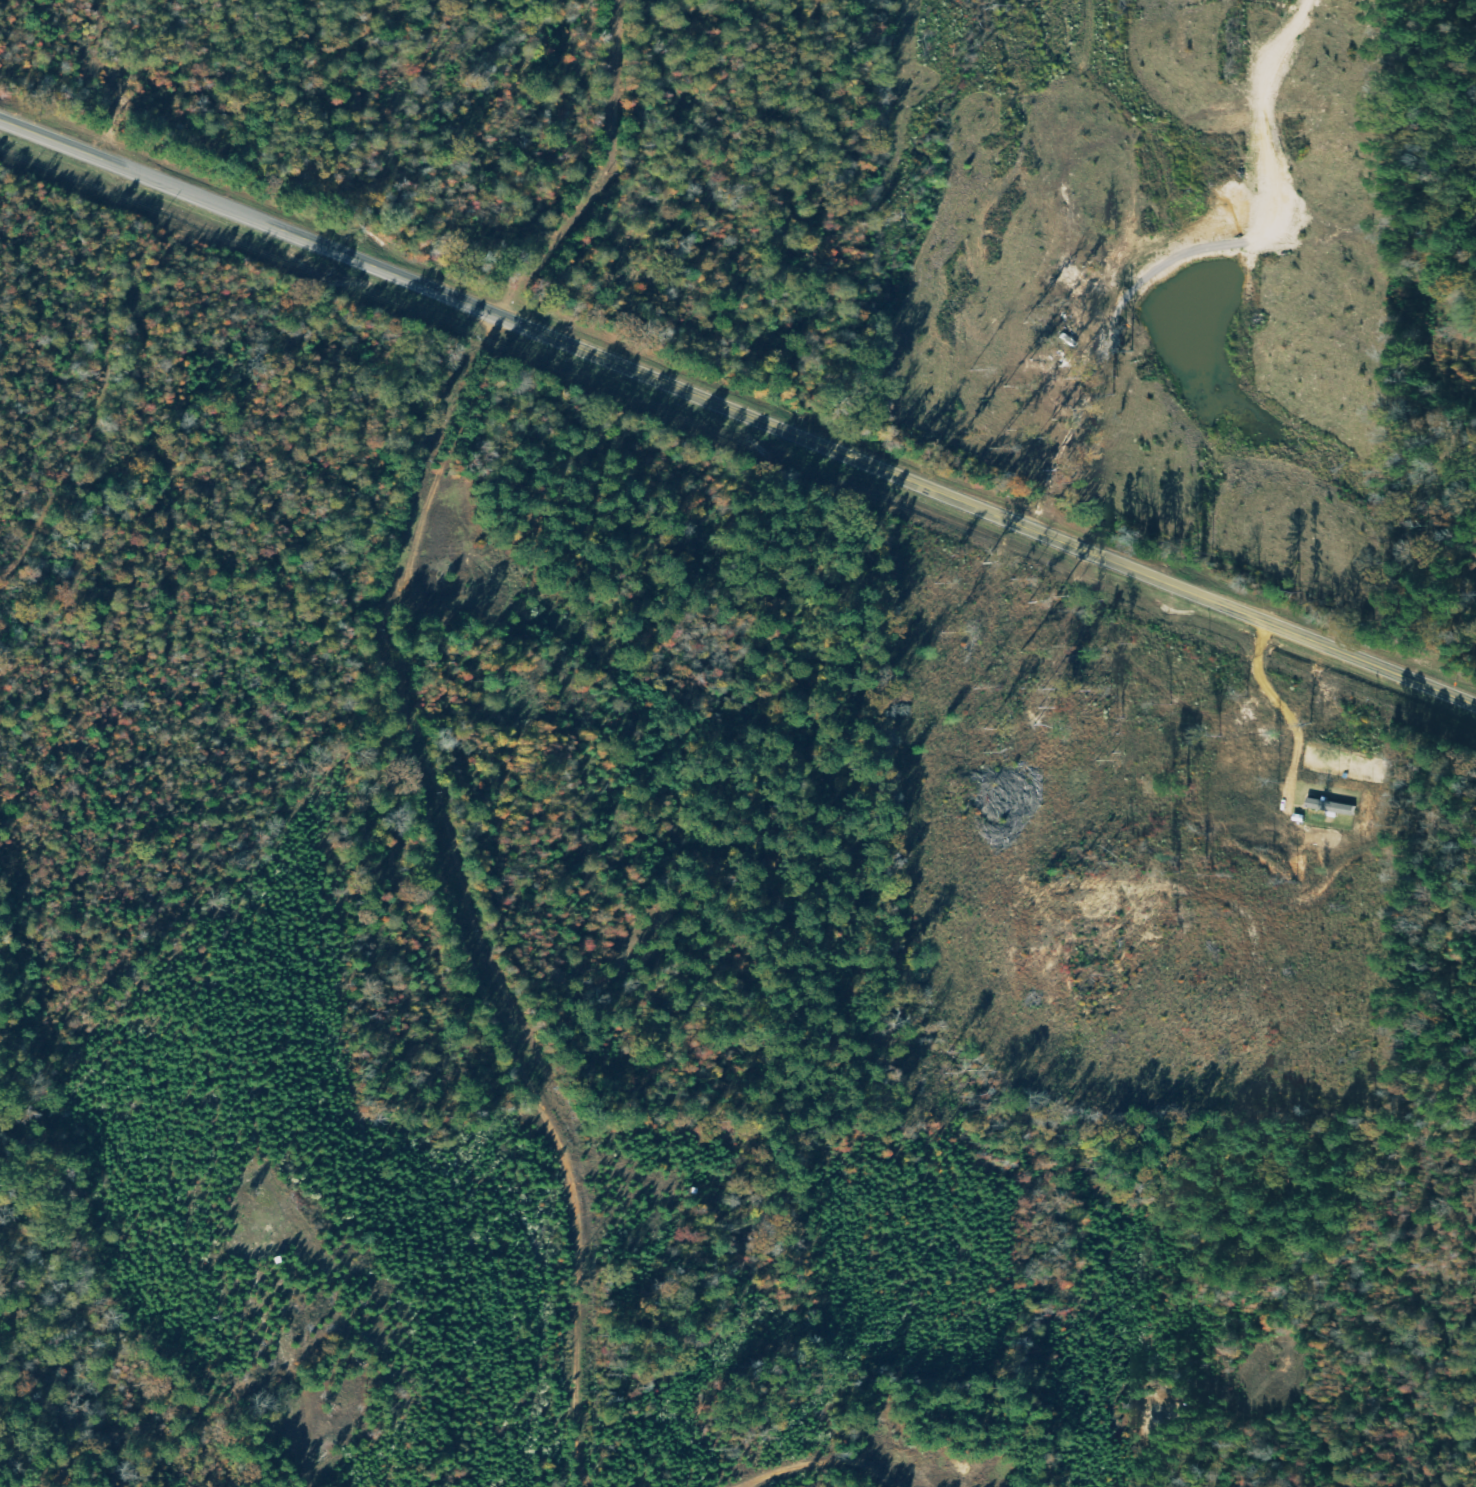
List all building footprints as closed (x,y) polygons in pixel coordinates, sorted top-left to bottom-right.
[(1356,807),(1310,800),(1307,820),(1353,828),(1356,807)]
